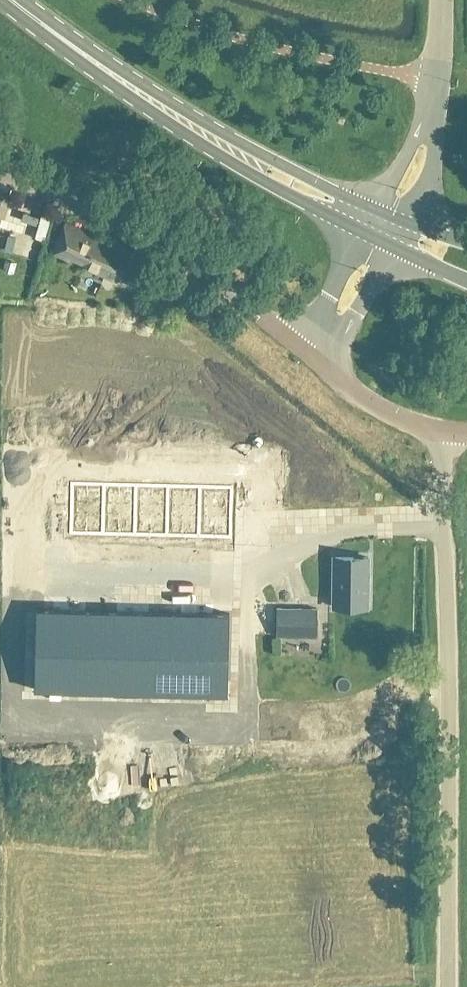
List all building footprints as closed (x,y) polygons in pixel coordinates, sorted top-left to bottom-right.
[(112,278),(122,255),(97,244),(99,239),(65,224),(53,251),(69,258),(70,256),(85,263),(84,265),(112,278)] [(77,481),(76,532),(109,532),(110,481),(77,481)] [(110,481),(109,532),(141,533),(142,482),(110,481)] [(142,482),(141,533),(173,533),(174,483),(142,482)] [(174,483),(173,533),(205,534),(206,483),(174,483)] [(206,483),(205,534),(237,535),(238,504),(226,504),(226,484),(206,483)] [(226,484),(226,504),(238,504),(238,484),(226,484)] [(366,607),(367,556),(335,556),(334,606),(366,607)] [(316,636),(317,608),(276,607),(276,635),(316,636)] [(36,608),(34,689),(227,694),(229,613),(36,608)]
